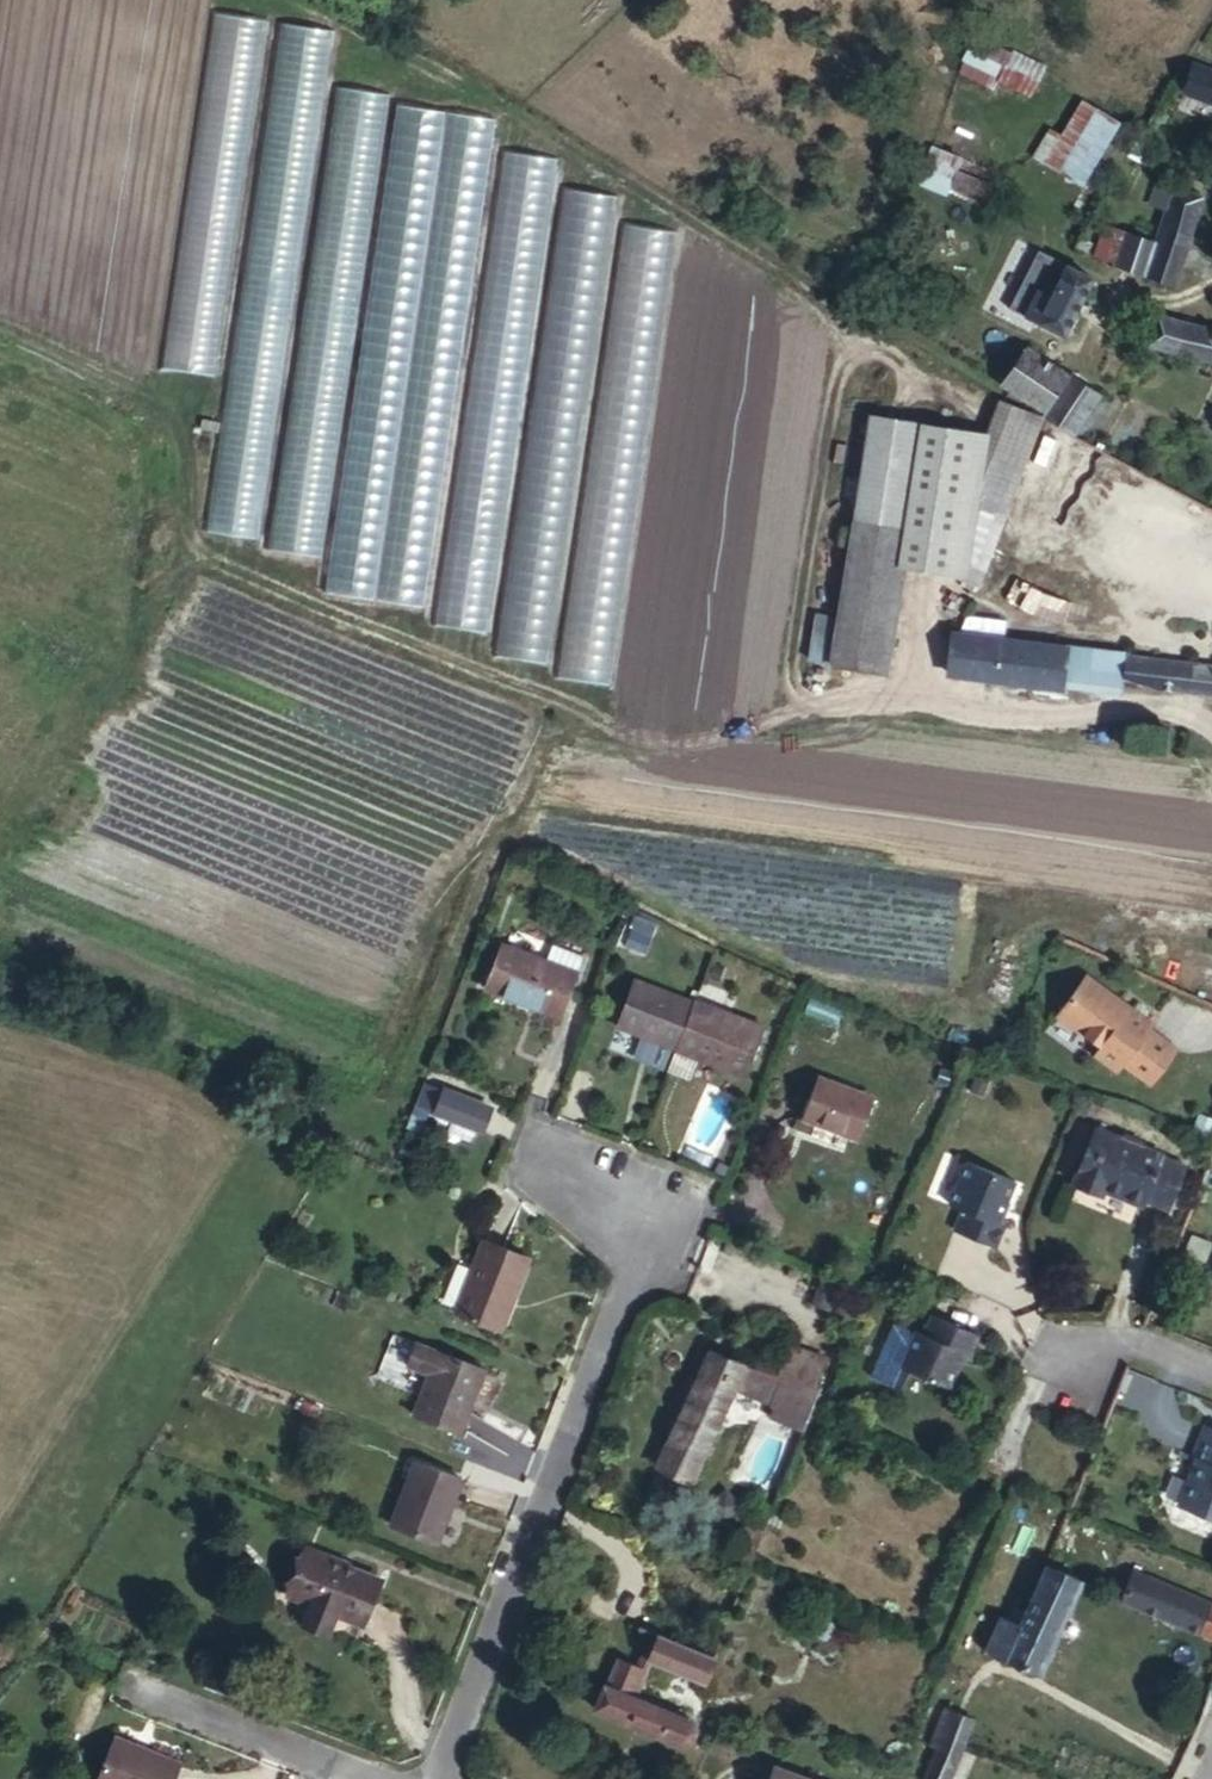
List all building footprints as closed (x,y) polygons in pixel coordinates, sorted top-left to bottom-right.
[(270,21),(208,12),(161,368),(223,377),(270,21)] [(279,22),(205,530),(260,538),(334,30),(279,22)] [(971,36),(957,72),(1030,101),(1045,65),(971,36)] [(336,87),(268,546),(322,554),(391,95),(336,87)] [(1211,148),(1211,96),(1200,93),(1196,106),(1175,98),(1164,128),(1211,148)] [(395,104),(324,591),(376,599),(447,112),(395,104)] [(448,112),(377,599),(430,607),(501,120),(448,112)] [(1092,142),(1056,116),(1035,150),(1024,143),(1004,169),(1051,202),(1092,142)] [(930,146),(916,186),(982,209),(996,169),(930,146)] [(503,154),(434,624),(489,632),(557,162),(503,154)] [(565,189),(497,656),(551,664),(620,197),(565,189)] [(1169,218),(1125,199),(1115,217),(1129,226),(1116,261),(1093,250),(1077,281),(1136,301),(1169,218)] [(626,226),(559,679),(612,687),(679,234),(626,226)] [(980,333),(999,343),(1021,302),(1029,285),(1013,276),(980,333)] [(1021,302),(999,343),(1033,358),(1061,299),(1029,285),(1021,302)] [(1211,405),(1211,367),(1154,348),(1141,383),(1211,405)] [(993,462),(991,468),(1026,484),(1047,439),(970,402),(953,441),(993,462)] [(874,424),(856,523),(908,533),(923,437),(874,424)] [(954,463),(926,536),(956,548),(985,476),(954,463)] [(908,533),(856,523),(844,595),(896,605),(908,533)] [(926,536),(902,595),(933,608),(956,548),(926,536)] [(896,605),(844,595),(832,664),(885,673),(896,605)] [(960,614),(955,636),(1002,640),(1004,617),(960,614)] [(1121,648),(1002,640),(955,636),(953,686),(1057,695),(1058,688),(1123,695),(1123,686),(1211,695),(1211,658),(1121,648)] [(574,992),(507,966),(490,1012),(556,1037),(574,992)] [(684,999),(686,996),(626,970),(607,1016),(667,1042),(684,999)] [(1087,982),(1084,987),(1127,1018),(1130,1012),(1087,982)] [(1127,1018),(1084,987),(1059,1022),(1102,1053),(1097,1060),(1120,1076),(1125,1069),(1154,1089),(1179,1054),(1150,1033),(1154,1029),(1130,1012),(1127,1018)] [(667,1042),(666,1045),(739,1073),(758,1028),(684,999),(667,1042)] [(879,1094),(819,1069),(802,1113),(863,1134),(879,1094)] [(425,1100),(431,1102),(438,1081),(434,1080),(425,1100)] [(451,1086),(438,1081),(431,1102),(443,1107),(443,1108),(483,1124),(492,1101),(451,1086)] [(1157,1155),(1088,1129),(1064,1186),(1098,1201),(1100,1197),(1137,1210),(1140,1205),(1166,1212),(1183,1172),(1155,1161),(1157,1155)] [(1006,1179),(951,1160),(935,1208),(952,1213),(944,1233),(989,1248),(997,1230),(990,1227),(993,1218),(986,1212),(990,1200),(997,1202),(1006,1179)] [(528,1260),(482,1242),(455,1309),(500,1327),(528,1260)] [(978,1336),(933,1316),(926,1337),(915,1336),(900,1379),(948,1394),(960,1353),(970,1357),(978,1336)] [(431,1365),(443,1344),(417,1334),(409,1357),(431,1365)] [(489,1362),(443,1344),(431,1365),(414,1411),(461,1432),(489,1362)] [(748,1389),(754,1374),(756,1370),(728,1358),(683,1471),(711,1479),(748,1389)] [(777,1374),(754,1374),(748,1389),(773,1398),(777,1374)] [(1201,1420),(1189,1450),(1196,1453),(1177,1500),(1211,1510),(1211,1424),(1201,1420)] [(461,1481),(416,1462),(391,1528),(434,1546),(461,1481)] [(255,1609),(324,1635),(346,1575),(277,1550),(255,1609)] [(1082,1622),(1096,1580),(1056,1564),(1039,1610),(1029,1606),(1021,1624),(1011,1622),(997,1657),(1055,1683),(1072,1642),(1082,1622)] [(1211,1628),(1211,1592),(1144,1566),(1133,1595),(1138,1596),(1211,1628)] [(651,1646),(715,1672),(726,1641),(655,1614),(643,1639),(651,1646)] [(644,1669),(651,1646),(643,1639),(633,1636),(625,1660),(625,1662),(637,1668),(644,1669)] [(627,1692),(637,1668),(625,1662),(625,1660),(611,1656),(603,1687),(608,1689),(627,1692)] [(627,1692),(608,1689),(595,1716),(696,1748),(705,1723),(627,1692)] [(990,1716),(960,1703),(930,1778),(964,1778),(990,1716)] [(115,1737),(97,1778),(174,1778),(181,1764),(115,1737)] [(771,1762),(765,1778),(812,1778),(771,1762)]
